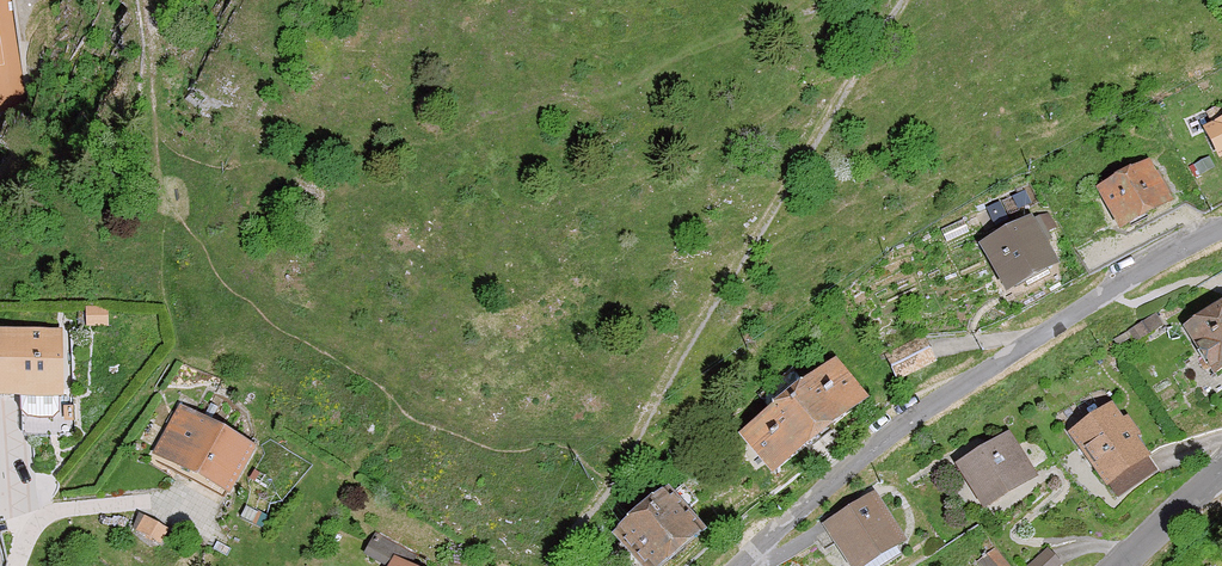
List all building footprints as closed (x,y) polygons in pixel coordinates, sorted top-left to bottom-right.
[(1203,130),(1219,162),(1221,160),(1221,121),(1203,130)] [(1120,233),(1172,206),(1149,162),(1097,189),(1120,233)] [(1007,296),(1059,268),(1032,219),(980,247),(1007,296)] [(1221,373),(1221,306),(1184,329),(1214,378),(1221,373)] [(64,396),(63,331),(0,332),(0,397),(20,397),(20,413),(27,420),(51,420),(59,414),(59,396),(64,396)] [(897,381),(936,362),(923,336),(884,355),(897,381)] [(773,476),(868,399),(835,358),(803,384),(793,372),(761,397),(771,410),(740,435),(773,476)] [(1146,462),(1151,459),(1112,403),(1068,434),(1107,490),(1110,488),(1118,499),(1155,473),(1146,462)] [(256,448),(179,406),(153,454),(229,496),(256,448)] [(985,511),(1037,479),(1009,434),(957,466),(985,511)] [(705,532),(668,490),(615,535),(641,565),(665,565),(705,532)] [(875,494),(823,526),(848,565),(867,565),(905,543),(875,494)] [(377,533),(364,555),(384,565),(411,565),(417,556),(377,533)] [(1025,562),(1027,565),(1060,565),(1066,563),(1055,545),(1025,562)] [(993,548),(977,562),(981,565),(1010,565),(993,548)]
